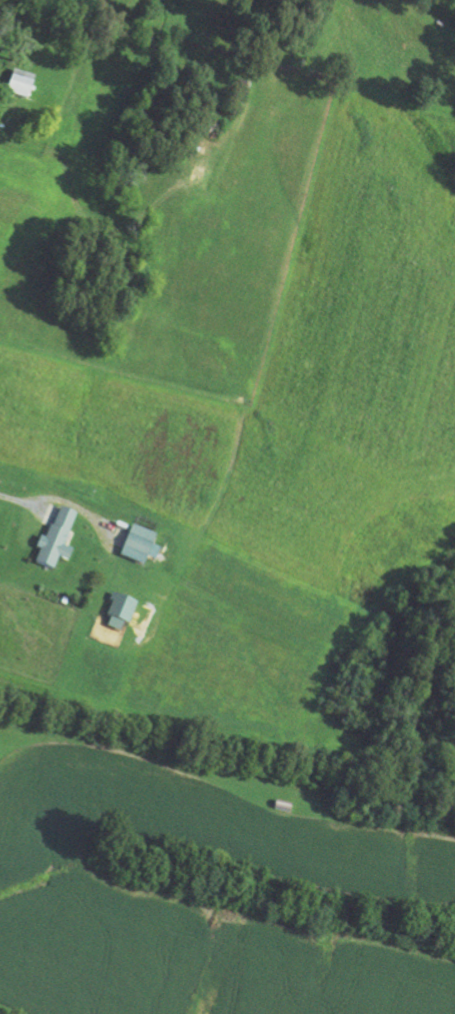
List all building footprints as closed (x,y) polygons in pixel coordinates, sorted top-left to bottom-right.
[(28,104),(36,83),(11,73),(4,95),(28,104)] [(64,547),(77,515),(60,508),(47,541),(43,539),(34,562),(55,570),(60,559),(70,563),(75,551),(64,547)] [(146,567),(159,538),(134,527),(122,557),(146,567)]
